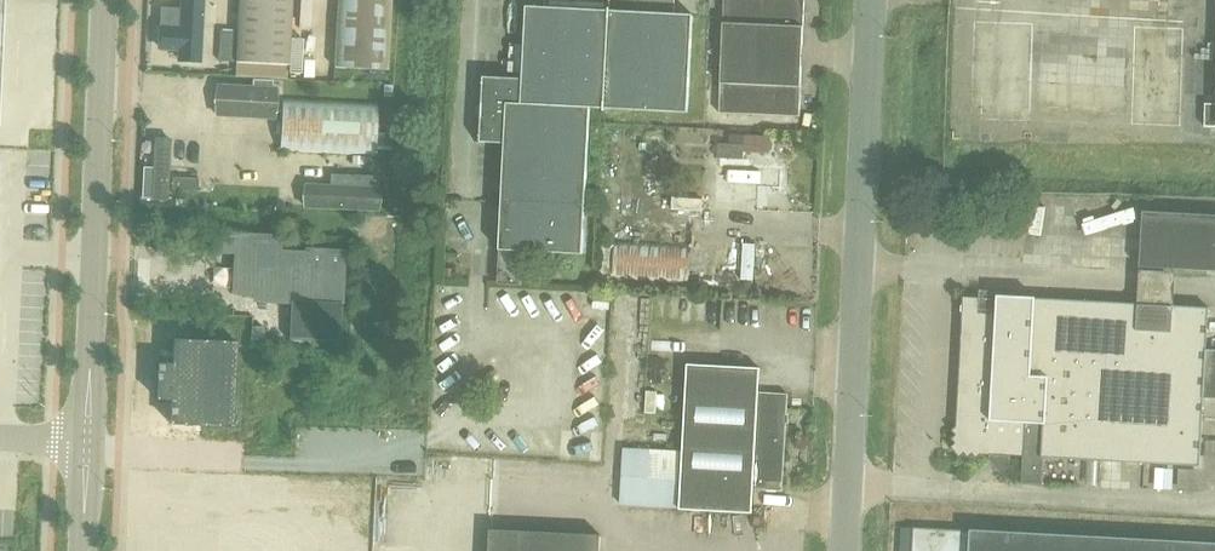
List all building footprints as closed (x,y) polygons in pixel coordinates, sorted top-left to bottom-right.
[(199,60),(202,0),(182,0),(181,25),(159,24),(158,47),(179,48),(179,59),(199,60)] [(291,0),(238,0),(235,61),(288,64),(291,0)] [(368,68),(387,69),(390,0),(337,0),(334,66),(368,68)] [(523,78),(522,103),(591,107),(604,108),(604,110),(605,110),(605,108),(610,0),(545,0),(544,6),(527,6),(523,78)] [(605,108),(605,110),(606,110),(606,108),(688,112),(693,14),(675,13),(676,0),(610,0),(605,108)] [(721,83),(720,112),(800,116),(805,0),(724,0),(721,83)] [(1033,56),(1052,56),(1053,29),(1035,29),(1034,38),(1015,38),(1014,91),(1032,91),(1033,56)] [(233,61),(234,31),(220,30),(218,60),(233,61)] [(505,143),(502,200),(586,204),(591,107),(522,103),(523,78),(483,76),(480,141),(505,143)] [(277,84),(218,80),(216,109),(275,113),(277,84)] [(383,97),(392,97),(393,84),(384,84),(383,97)] [(1070,123),(1088,123),(1089,94),(1071,94),(1070,123)] [(1131,97),(1133,116),(1149,114),(1147,96),(1131,97)] [(378,107),(378,102),(282,97),(279,150),(375,155),(377,127),(378,107)] [(1214,126),(1214,103),(1206,102),(1205,126),(1214,126)] [(385,127),(391,127),(392,108),(378,107),(377,127),(385,127)] [(144,165),(142,197),(152,197),(152,198),(168,198),(171,137),(155,136),(153,166),(144,165)] [(728,136),(727,146),(744,147),(744,136),(738,136),(728,136)] [(803,139),(749,136),(748,155),(802,158),(803,139)] [(744,153),(744,147),(727,146),(719,145),(718,160),(743,161),(744,153)] [(365,155),(349,154),(348,163),(364,164),(365,155)] [(305,205),(378,208),(380,173),(331,171),(331,181),(306,180),(305,205)] [(172,190),(198,191),(198,178),(172,176),(172,190)] [(586,204),(502,200),(500,250),(583,254),(586,204)] [(1140,266),(1214,270),(1214,214),(1144,210),(1140,266)] [(340,341),(345,250),(306,248),(306,251),(281,250),(282,235),(225,232),(224,249),(236,250),(234,290),(255,291),(254,298),(291,299),(290,339),(340,341)] [(689,282),(693,244),(611,240),(608,278),(689,282)] [(504,257),(504,275),(536,275),(536,258),(504,257)] [(955,442),(950,446),(960,457),(964,453),(968,458),(972,454),(976,458),(981,453),(1023,456),(1022,482),(1043,483),(1045,457),(1202,465),(1209,306),(1175,304),(1176,271),(1139,269),(1138,302),(998,296),(998,297),(963,295),(956,425),(951,429),(955,434),(951,438),(955,442)] [(376,333),(390,333),(391,320),(377,320),(376,333)] [(251,329),(250,344),(263,345),(264,329),(264,326),(251,326),(251,329)] [(179,339),(172,339),(172,345),(173,345),(172,364),(157,363),(156,398),(171,398),(170,418),(169,418),(169,423),(234,425),(237,342),(184,340),(179,340),(179,339)] [(687,363),(683,435),(785,441),(788,393),(759,391),(760,367),(687,363)] [(620,504),(679,507),(752,512),(753,488),(782,490),(785,441),(683,435),(682,450),(623,446),(620,504)] [(914,527),(912,550),(1214,550),(1214,542),(914,527)] [(598,533),(487,528),(486,550),(597,550),(598,533)]
